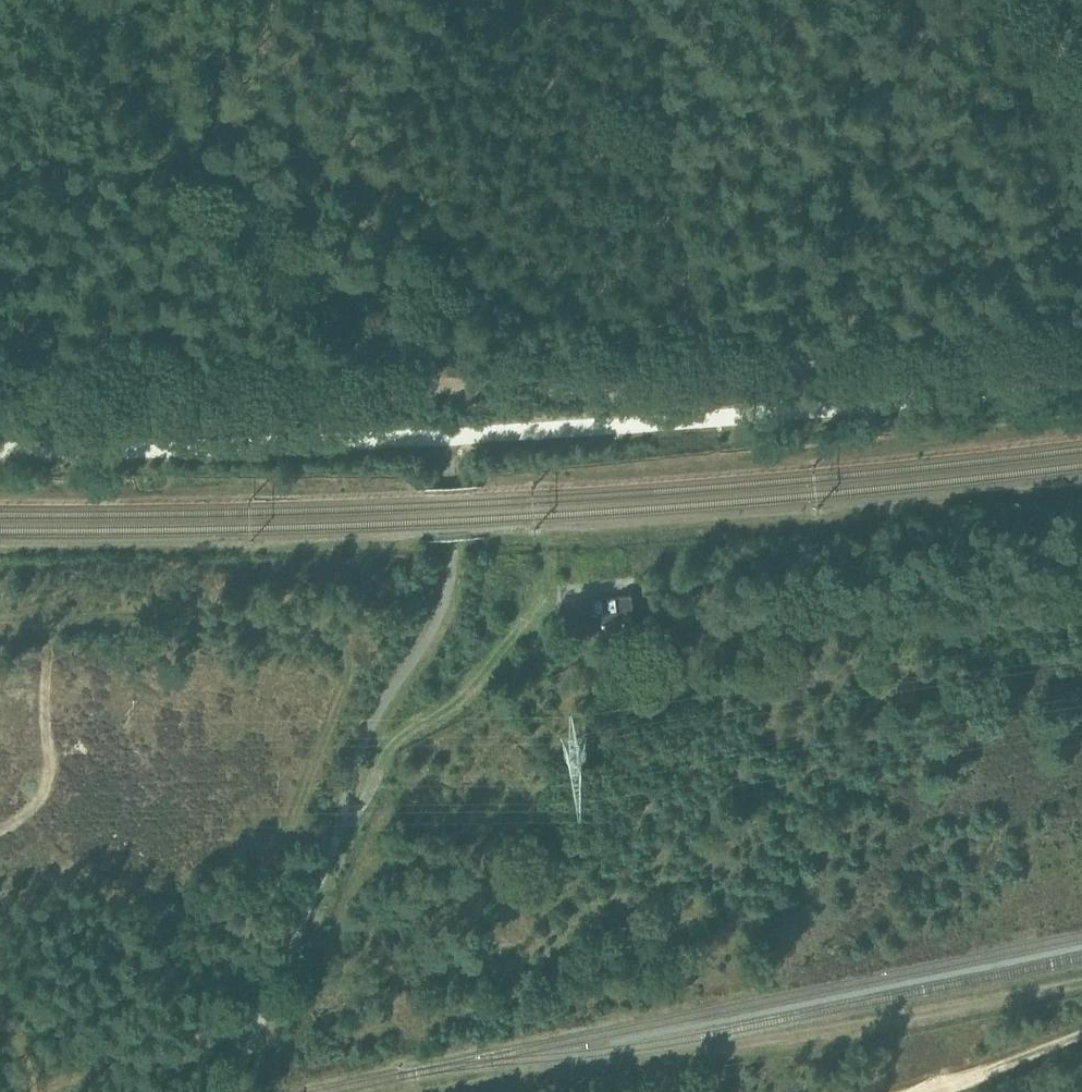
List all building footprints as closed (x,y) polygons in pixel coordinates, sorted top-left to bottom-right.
[(591,600),(595,637),(637,633),(634,611),(633,596),(591,600)]
